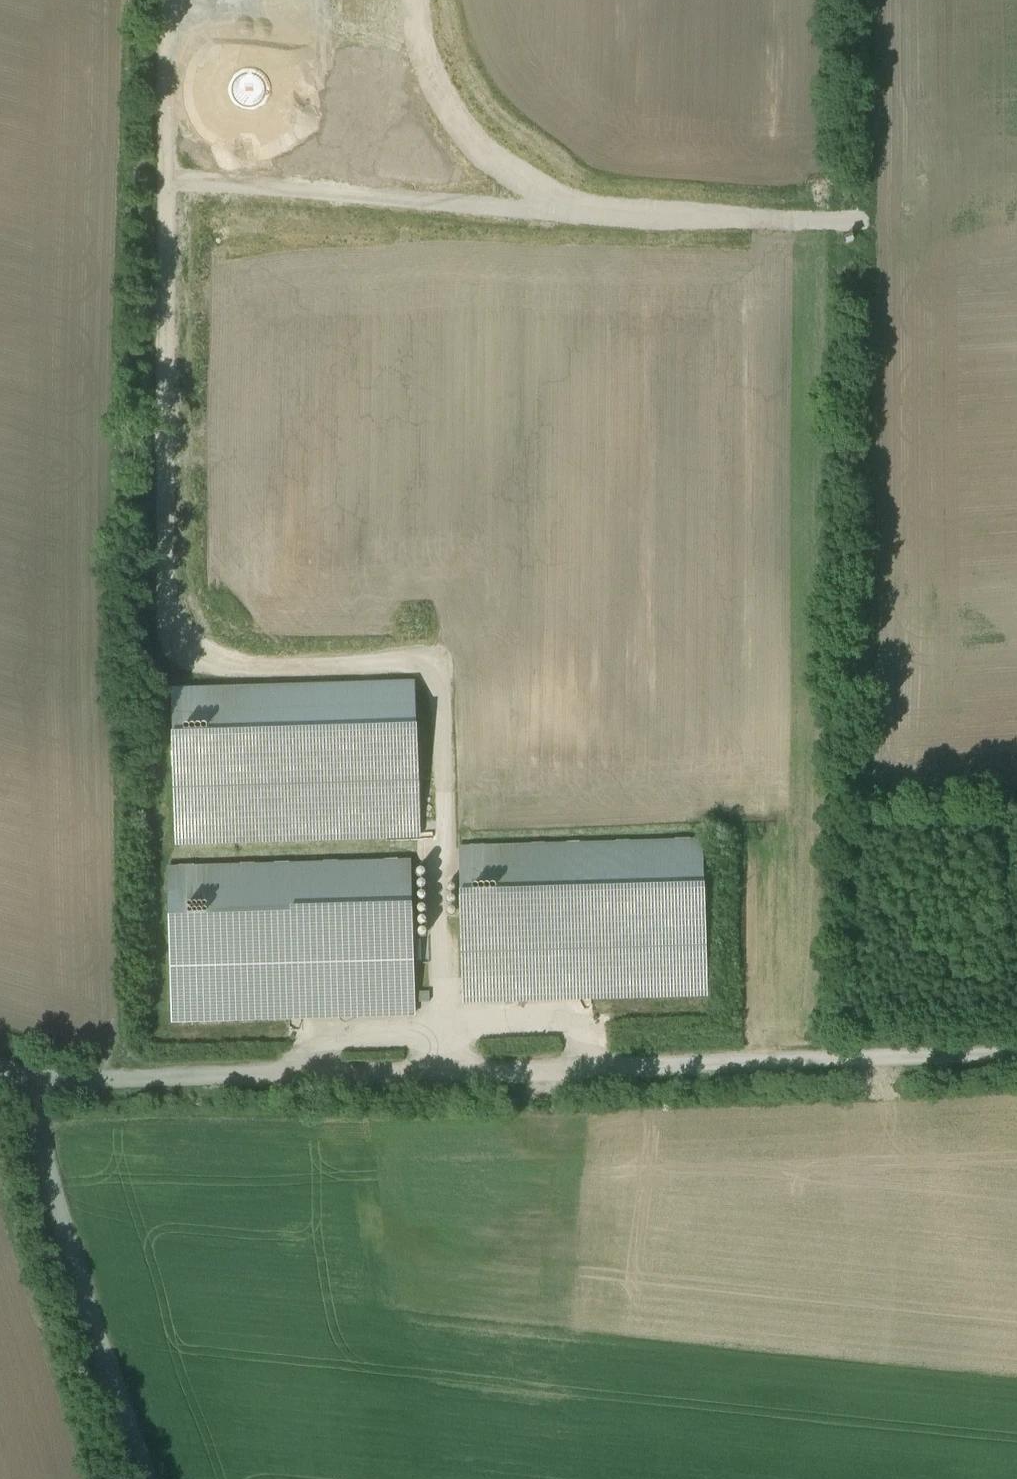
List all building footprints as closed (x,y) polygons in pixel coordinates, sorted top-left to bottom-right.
[(413,684),(172,692),(177,847),(421,839),(413,684)] [(705,839),(458,846),(462,1005),(710,998),(705,839)] [(407,865),(171,872),(175,1020),(412,1013),(407,865)]
